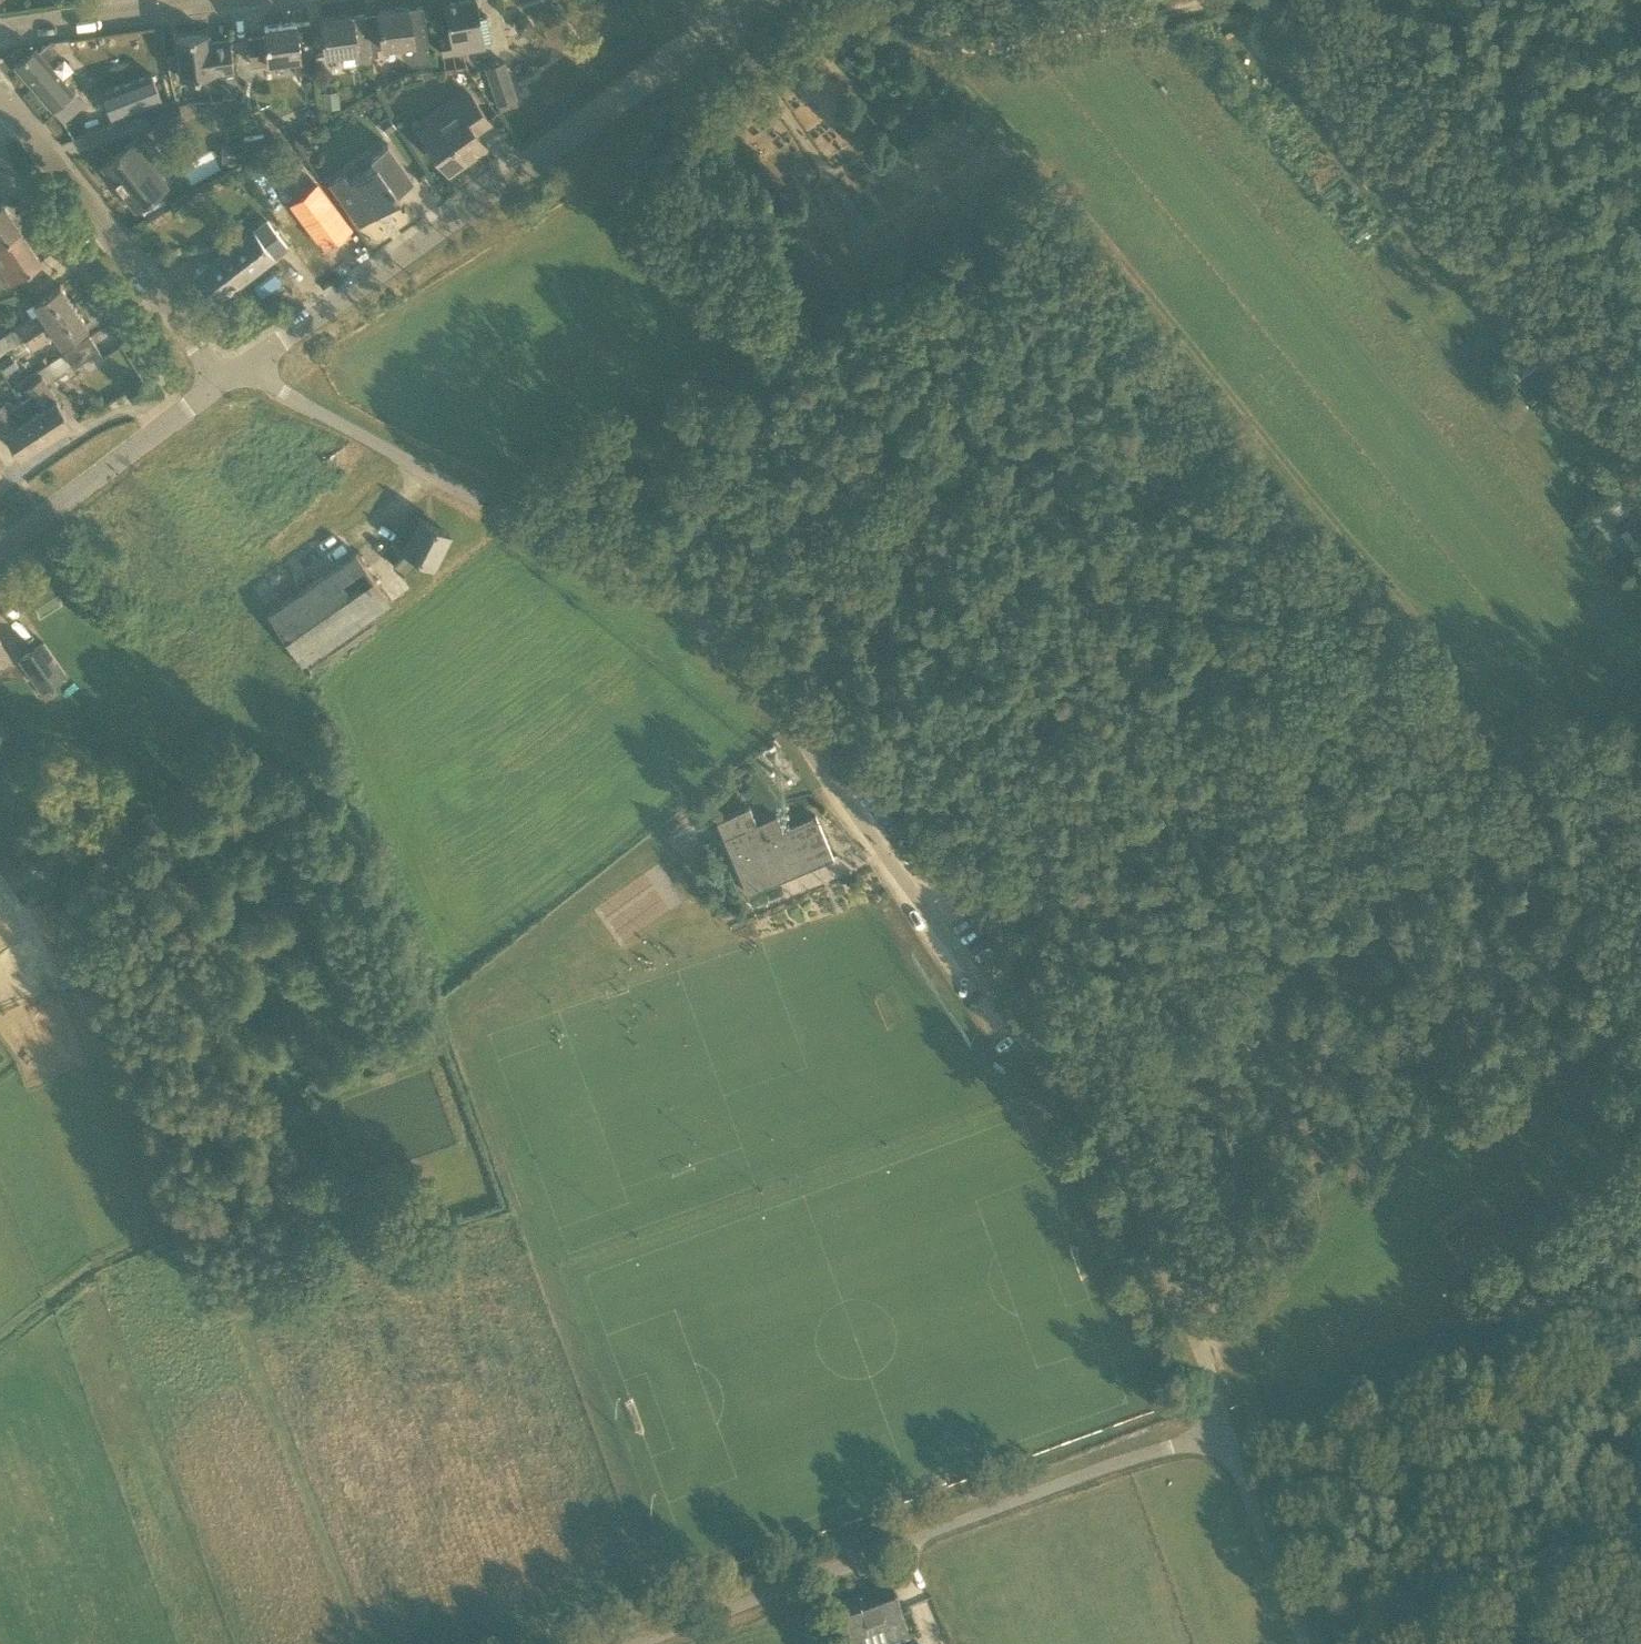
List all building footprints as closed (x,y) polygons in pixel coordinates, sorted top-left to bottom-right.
[(485,41),(492,40),(488,15),(479,17),(477,0),(458,0),(446,2),(451,35),(440,37),(443,55),(486,47),(485,41)] [(430,53),(427,27),(424,5),(410,7),(410,6),(379,10),(383,46),(409,43),(410,55),(430,53)] [(373,60),(369,35),(366,13),(353,15),(353,13),(322,17),(327,54),(356,50),(358,62),(373,60)] [(316,68),(312,43),(310,21),(296,22),(296,21),(265,25),(266,35),(248,37),(252,63),(294,58),(296,71),(316,68)] [(181,77),(212,73),(234,70),(230,38),(210,40),(209,32),(176,37),(181,77)] [(15,64),(62,120),(83,102),(47,60),(57,51),(48,41),(38,50),(35,47),(15,64)] [(505,62),(486,69),(498,104),(517,97),(505,62)] [(235,94),(233,73),(220,74),(222,95),(235,94)] [(125,113),(163,99),(157,85),(119,98),(125,113)] [(338,89),(322,90),(324,107),(340,106),(338,89)] [(426,138),(437,153),(450,171),(486,145),(475,130),(490,120),(469,91),(446,108),(453,119),(426,138)] [(183,119),(178,105),(176,100),(148,110),(155,129),(183,119)] [(379,121),(387,133),(396,126),(389,115),(379,121)] [(166,161),(158,150),(144,133),(134,141),(104,164),(137,207),(167,183),(156,169),(166,161)] [(246,150),(265,147),(263,133),(244,136),(246,150)] [(384,207),(401,195),(397,190),(413,179),(400,160),(388,142),(371,154),(376,162),(350,180),(344,172),(329,182),(360,224),(375,213),(372,210),(381,204),(384,207)] [(222,143),(221,160),(241,160),(242,144),(222,143)] [(316,179),(290,200),(309,224),(335,204),(316,179)] [(22,231),(2,201),(0,202),(0,240),(22,231)] [(287,246),(274,228),(268,221),(193,278),(213,304),(287,246)] [(0,240),(0,263),(12,280),(41,261),(22,231),(0,240)] [(75,305),(61,284),(34,301),(41,311),(0,338),(0,355),(27,337),(27,336),(75,305)] [(62,343),(70,338),(89,326),(75,305),(27,336),(27,337),(35,348),(56,334),(62,343)] [(73,367),(81,362),(99,350),(90,335),(63,352),(73,367)] [(6,373),(18,365),(10,352),(0,358),(0,363),(6,373)] [(72,421),(60,403),(43,377),(25,389),(30,396),(22,402),(47,439),(72,421)] [(8,437),(21,456),(47,439),(22,402),(14,407),(9,400),(0,405),(0,425),(8,437)] [(419,557),(433,565),(450,533),(422,518),(405,550),(406,550),(394,565),(405,574),(419,557)] [(356,551),(268,612),(309,671),(377,624),(370,614),(390,600),(356,551)] [(67,675),(56,659),(44,641),(20,657),(43,691),(67,675)] [(748,893),(814,865),(834,857),(816,814),(783,828),(777,814),(757,822),(749,805),(717,819),(748,893)] [(887,1643),(906,1643),(908,1643),(889,1594),(839,1613),(851,1643),(865,1643),(884,1637),(887,1643)]
